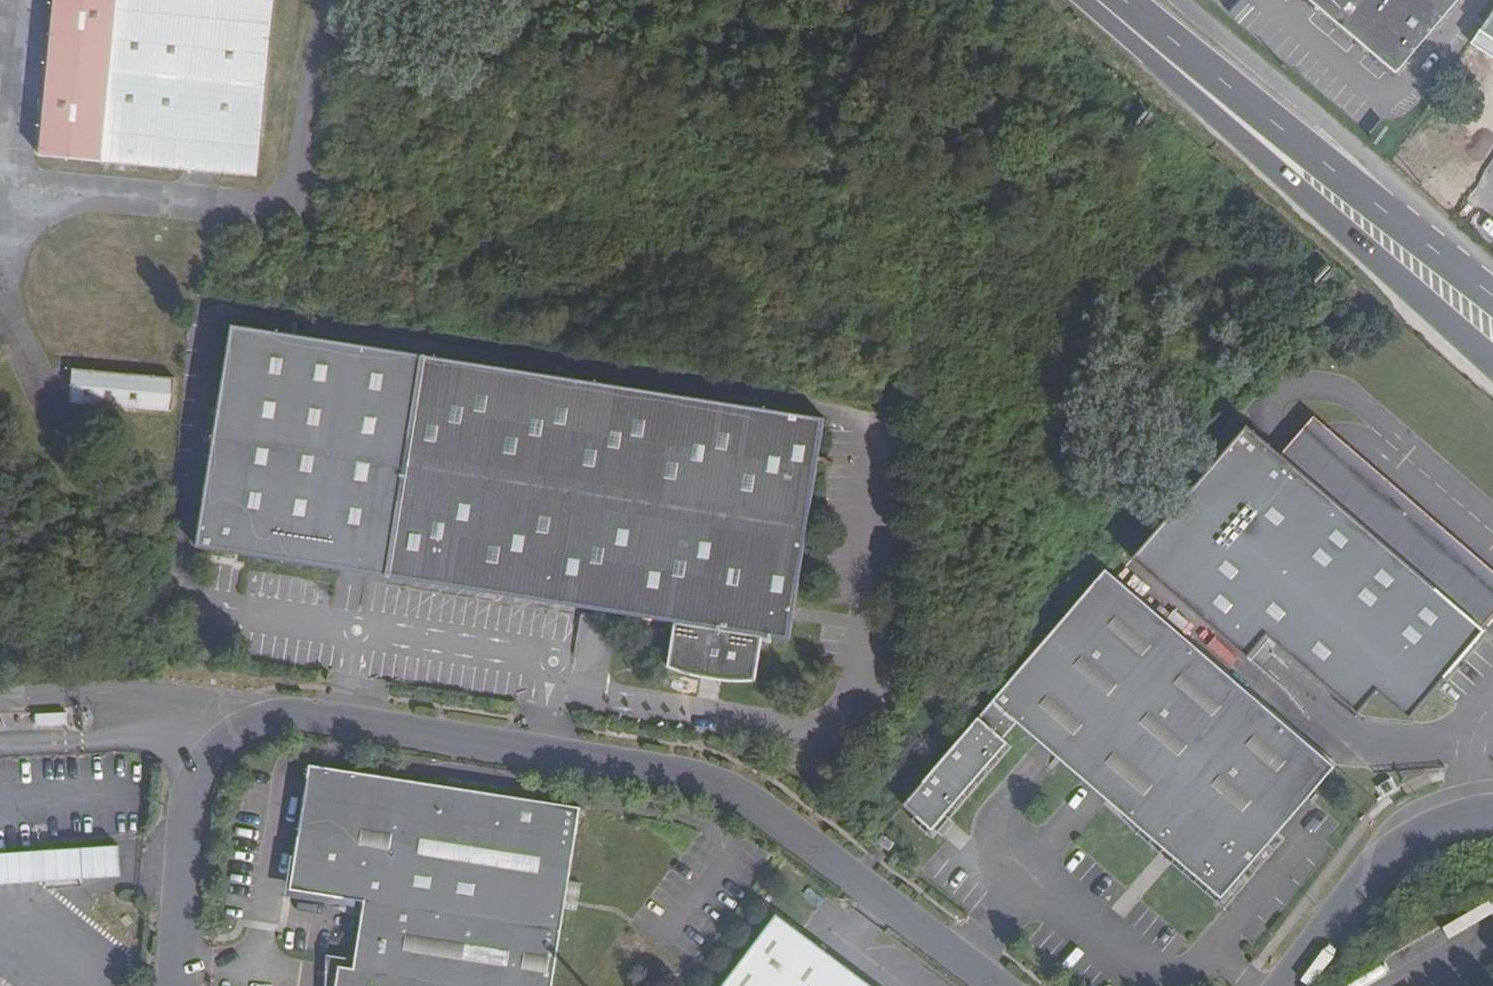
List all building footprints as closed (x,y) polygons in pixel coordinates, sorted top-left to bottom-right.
[(259,174),(274,0),(56,0),(43,156),(259,174)] [(1396,74),(1459,0),(1309,0),(1396,74)] [(1485,48),(1492,54),(1492,36),(1485,48)] [(1484,86),(1458,68),(1449,82),(1475,100),(1484,86)] [(771,634),(797,639),(832,417),(433,354),(243,325),(208,547),(682,621),(675,667),(681,669),(704,674),(720,676),(727,678),(749,679),(765,679),(771,634)] [(71,376),(69,409),(172,416),(174,383),(71,376)] [(1280,454),(1246,425),(1133,556),(1250,656),(1267,636),(1357,714),(1378,691),(1408,717),(1492,621),(1492,619),(1492,569),(1314,415),(1289,444),(1280,454)] [(1106,569),(992,701),(1016,722),(1222,899),(1336,766),(1106,569)] [(1016,722),(992,701),(903,805),(932,830),(1007,743),(1002,739),(1016,722)] [(588,810),(319,768),(303,867),(325,896),(373,904),(362,973),(346,970),(344,985),(560,985),(588,810)] [(882,834),(876,842),(889,851),(894,843),(882,834)] [(325,896),(303,867),(299,892),(325,896)] [(731,985),(882,985),(786,913),(731,985)]
